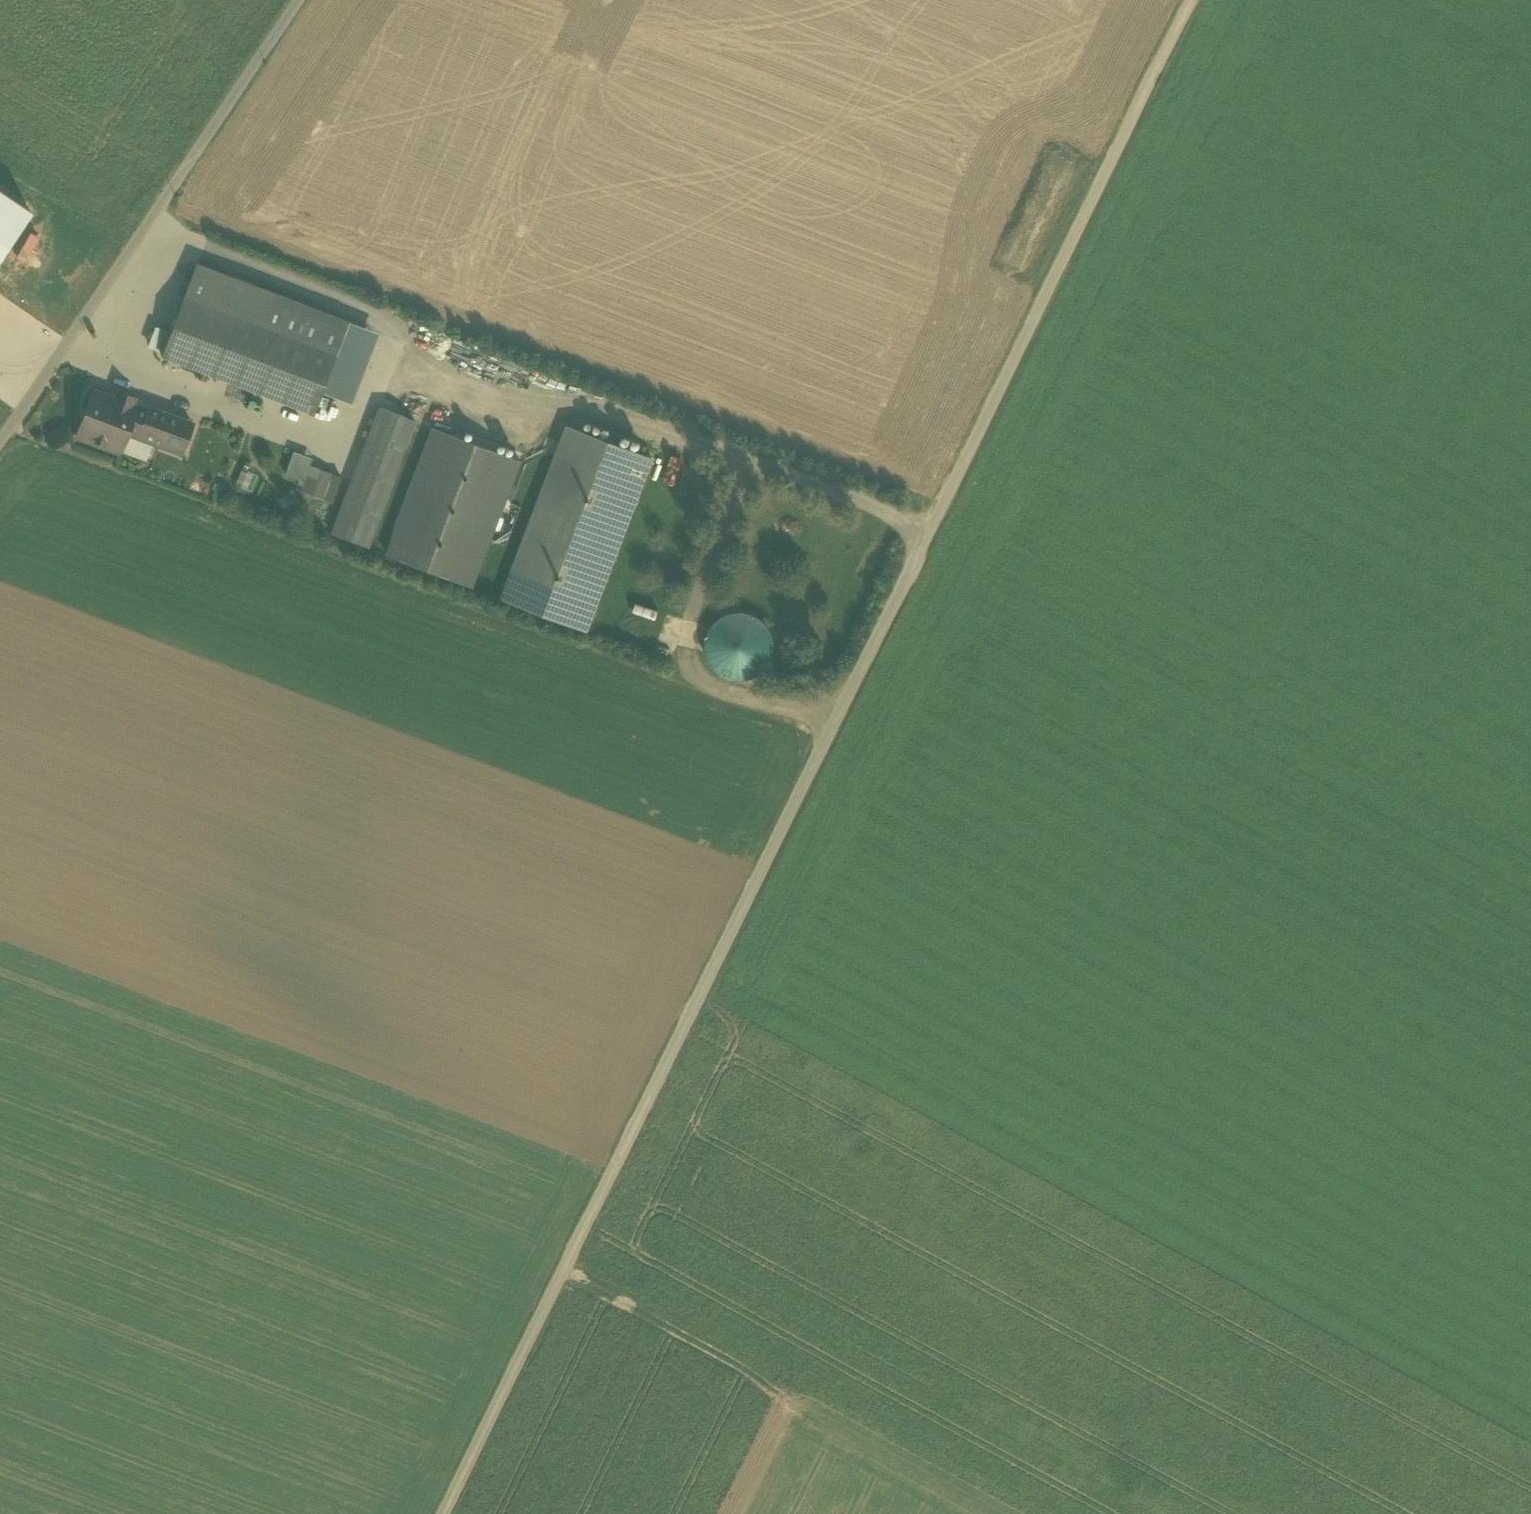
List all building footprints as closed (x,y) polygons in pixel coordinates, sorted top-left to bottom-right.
[(31,208),(0,189),(0,257),(31,208)] [(346,322),(196,265),(162,357),(312,414),(319,394),(346,322)] [(378,334),(346,322),(319,394),(350,405),(378,334)] [(116,401),(92,392),(76,436),(121,453),(128,434),(159,445),(170,417),(148,409),(147,413),(131,407),(134,399),(120,393),(116,401)] [(415,421),(379,407),(331,534),(367,547),(415,421)] [(193,427),(170,417),(159,445),(183,454),(193,427)] [(520,462),(434,429),(386,554),(472,586),(520,462)] [(652,460),(568,429),(503,598),(588,631),(652,460)] [(340,478),(310,466),(301,492),(331,503),(340,478)] [(742,613),(734,614),(727,616),(721,619),(715,624),(711,630),(708,636),(706,644),(706,651),(708,658),(711,665),(715,671),(721,675),(727,679),(734,681),(742,681),(749,680),(756,677),(762,673),(767,668),(771,661),(773,654),(774,647),(773,640),(771,633),(767,627),(762,621),(756,617),(749,614),(742,613)]
